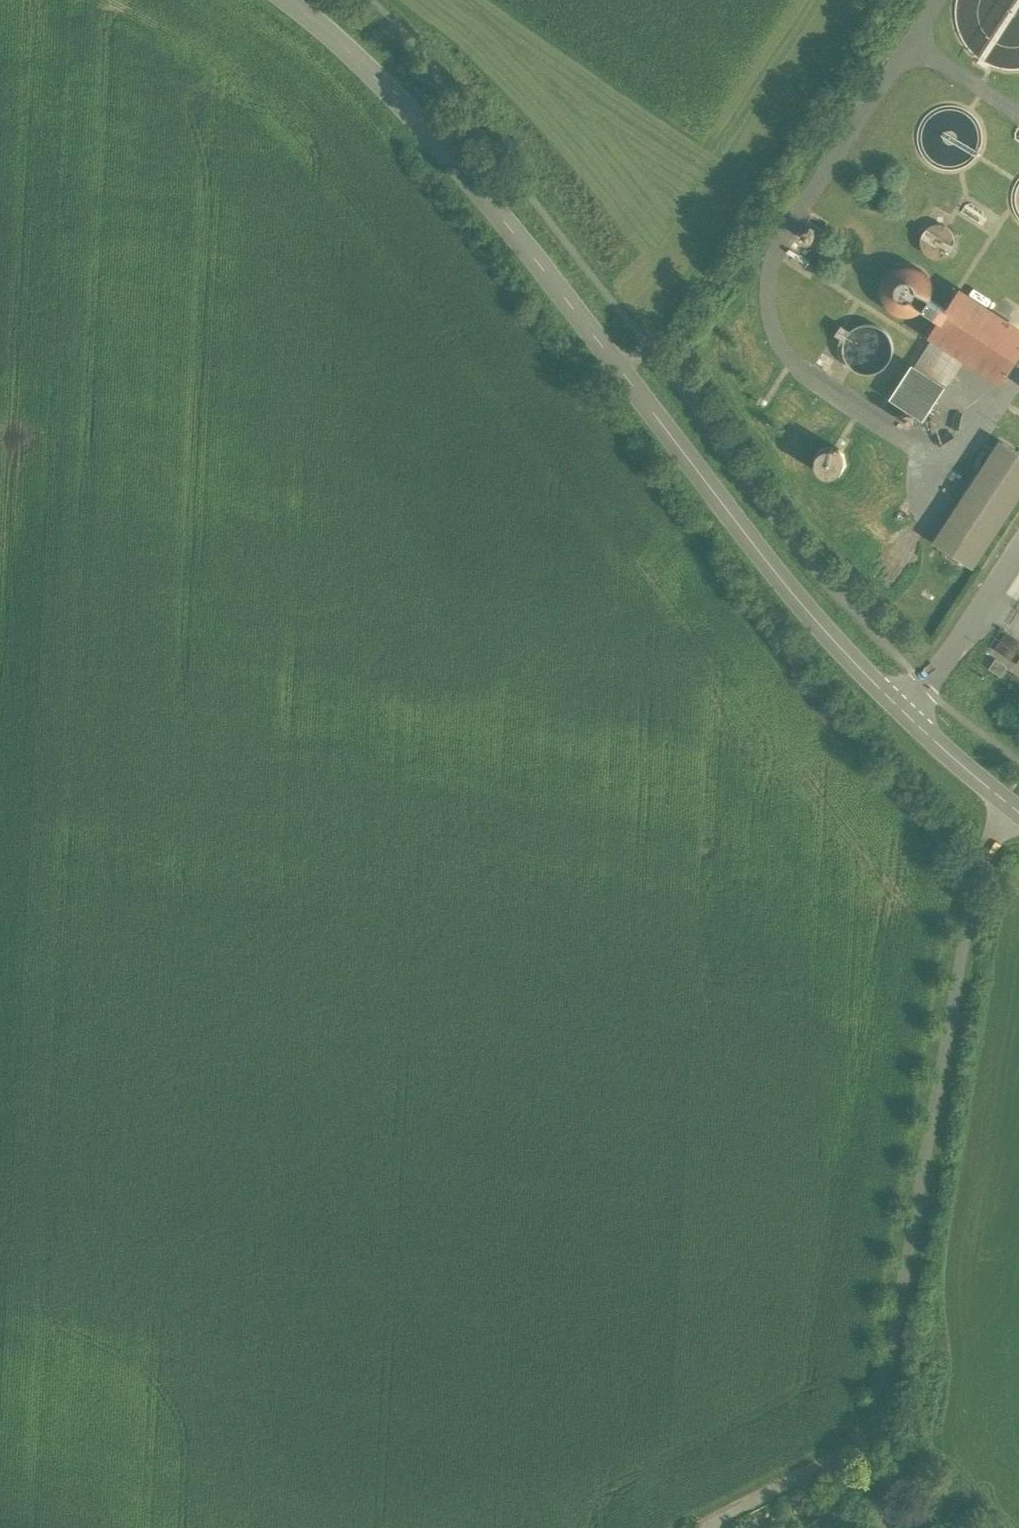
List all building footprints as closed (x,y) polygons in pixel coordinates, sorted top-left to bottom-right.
[(814,211),(788,251),(807,264),(810,259),(806,256),(829,221),(814,211)] [(962,293),(950,312),(944,321),(935,335),(1001,378),(1018,350),(1018,330),(962,293)] [(947,386),(913,364),(891,398),(908,409),(919,416),(925,420),(947,386)] [(919,416),(908,409),(901,420),(912,427),(919,416)] [(934,542),(974,568),(1018,499),(1018,451),(1001,439),(934,542)] [(1008,665),(996,658),(990,668),(1002,675),(1008,665)]
